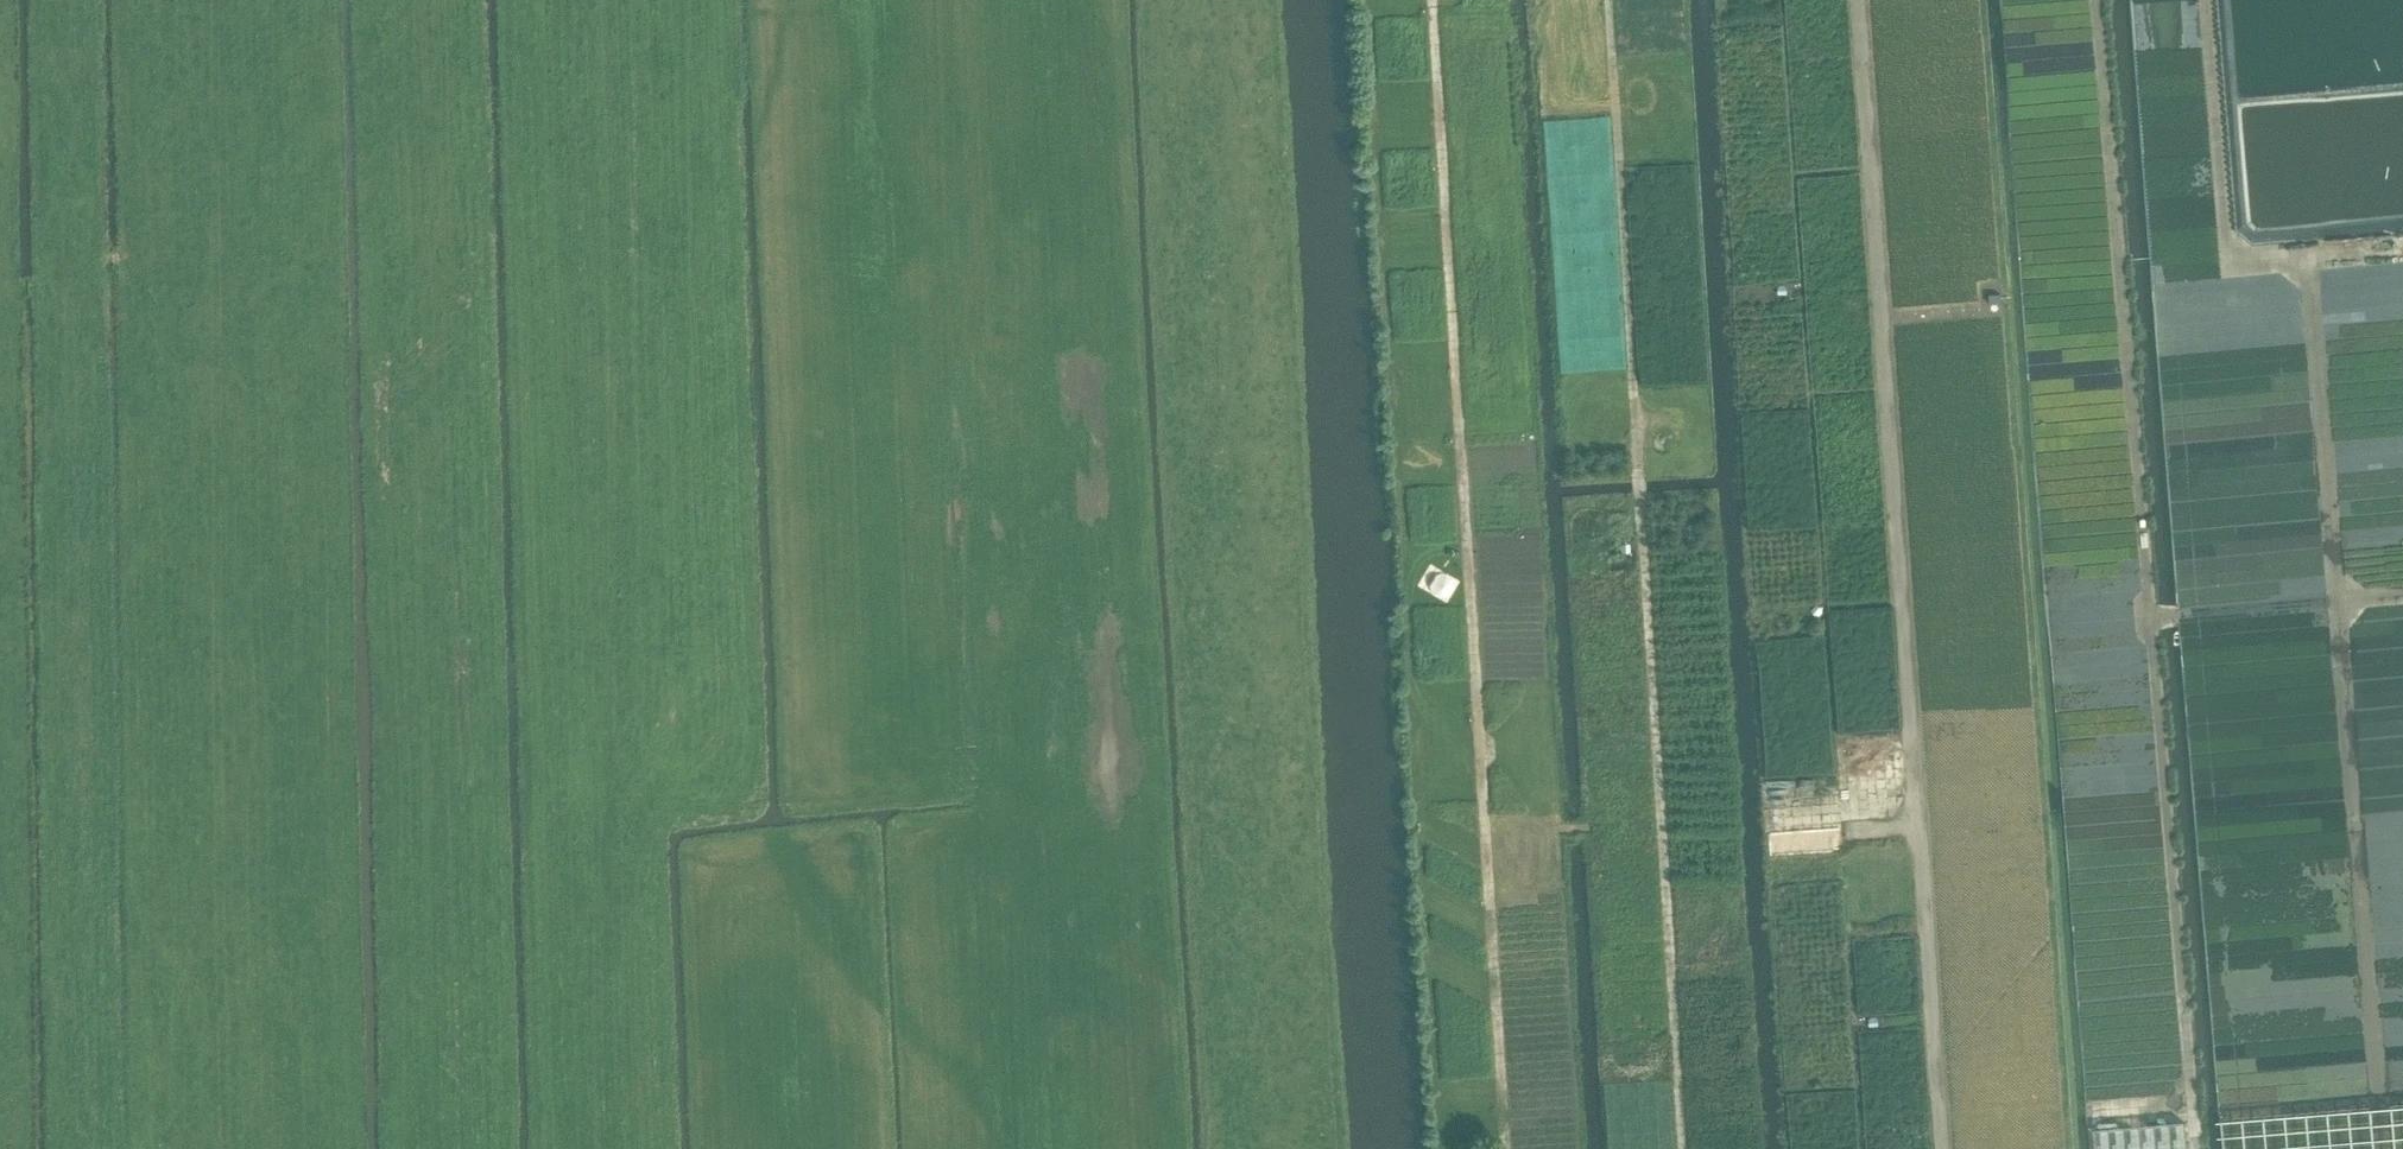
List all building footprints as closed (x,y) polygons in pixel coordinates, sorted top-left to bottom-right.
[(2093,1130),(2095,1148),(2188,1148),(2185,1122),(2093,1130)]
